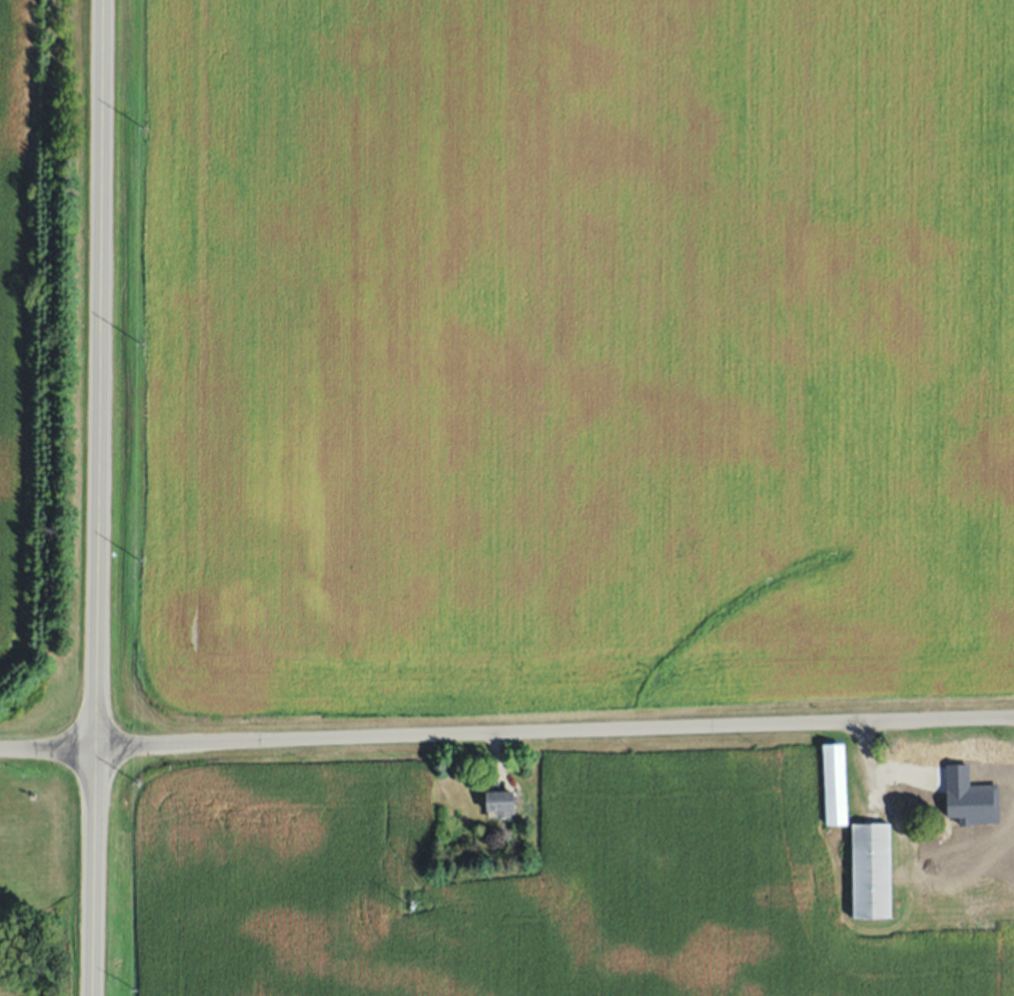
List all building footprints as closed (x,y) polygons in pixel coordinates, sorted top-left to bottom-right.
[(822,744),(842,743),(846,827),(826,828),(822,744)] [(485,790),(513,789),(514,816),(486,818),(485,790)] [(850,821),(890,820),(892,920),(852,920),(850,821)]
